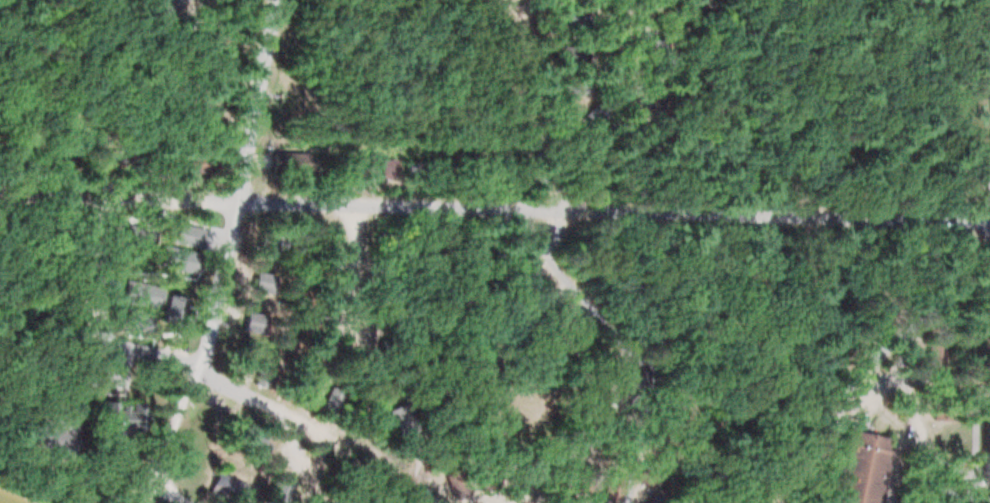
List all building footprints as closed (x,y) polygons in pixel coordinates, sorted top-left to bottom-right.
[(160,22),(181,0),(154,0),(146,8),(160,22)] [(351,178),(367,178),(367,158),(351,158),(351,178)] [(392,179),(392,160),(379,160),(379,179),(392,179)] [(254,232),(254,250),(276,251),(277,233),(254,232)] [(310,257),(310,271),(335,271),(335,257),(310,257)] [(276,282),(256,271),(248,285),(268,296),(276,282)] [(136,306),(136,289),(111,289),(111,306),(136,306)] [(328,350),(329,336),(309,335),(308,349),(328,350)] [(291,402),(303,405),(311,380),(300,376),(291,402)] [(316,410),(328,417),(341,391),(328,385),(316,410)] [(101,432),(140,432),(140,404),(101,404),(101,432)] [(55,460),(67,438),(33,419),(21,441),(55,460)] [(892,439),(877,502),(821,502),(840,428),(892,439)] [(214,473),(204,492),(226,502),(233,502),(241,487),(214,473)] [(586,496),(592,478),(582,474),(575,492),(586,496)] [(288,483),(271,475),(259,502),(279,502),(288,483)]
